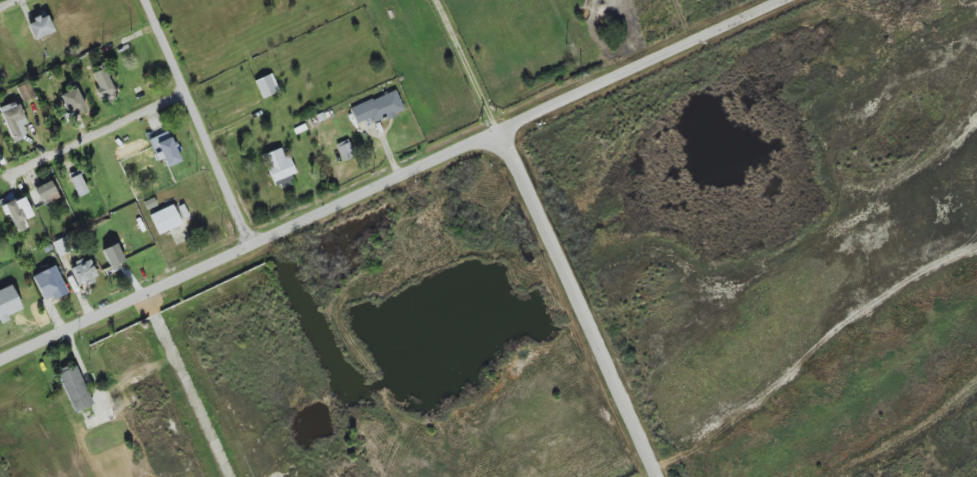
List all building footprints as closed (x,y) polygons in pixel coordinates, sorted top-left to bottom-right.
[(27,22),(32,40),(53,33),(47,15),(27,22)] [(91,74),(98,87),(94,89),(101,102),(116,94),(103,68),(91,74)] [(254,81),(261,99),(279,92),(271,74),(254,81)] [(34,97),(28,83),(17,88),(23,102),(34,97)] [(69,118),(85,111),(77,88),(60,95),(69,118)] [(351,108),(356,123),(369,118),(372,124),(404,111),(396,90),(351,108)] [(22,125),(26,124),(19,102),(0,108),(0,109),(11,142),(26,137),(22,125)] [(179,162),(170,132),(149,139),(156,161),(163,159),(166,167),(179,162)] [(342,161),(355,156),(348,140),(336,145),(342,161)] [(262,155),(275,190),(291,183),(288,176),(295,173),(289,157),(284,159),(280,148),(262,155)] [(77,197),(87,193),(80,175),(70,178),(77,197)] [(33,189),(42,205),(59,197),(50,180),(33,189)] [(0,207),(4,216),(9,214),(17,233),(27,228),(24,220),(32,216),(24,197),(0,207)] [(158,235),(181,225),(172,205),(149,216),(158,235)] [(58,256),(74,250),(68,236),(52,243),(58,256)] [(110,270),(125,263),(117,244),(102,250),(110,270)] [(88,259),(70,266),(78,287),(97,280),(88,259)] [(66,293),(55,266),(32,276),(43,303),(66,293)] [(11,285),(0,290),(0,322),(8,319),(6,316),(21,310),(11,285)] [(74,413),(92,405),(76,366),(57,374),(74,413)]
